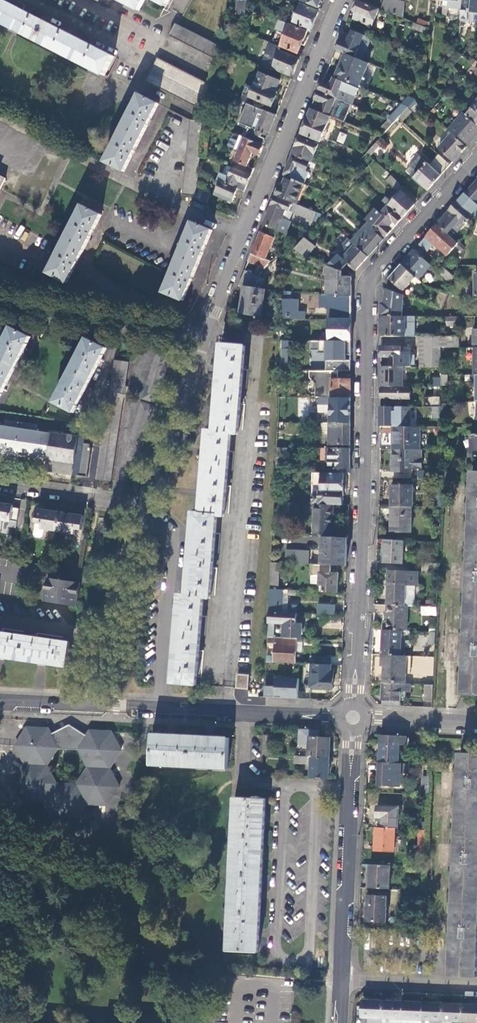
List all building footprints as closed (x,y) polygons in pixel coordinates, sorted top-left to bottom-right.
[(103,76),(113,56),(5,0),(0,0),(0,22),(103,76)] [(139,10),(144,0),(120,0),(139,10)] [(248,0),(238,0),(237,14),(246,15),(248,0)] [(356,0),(352,9),(354,9),(354,10),(356,12),(354,18),(372,24),(373,22),(376,16),(379,8),(359,0),(358,0),(358,1),(356,0)] [(404,3),(401,2),(396,0),(385,0),(381,8),(403,17),(404,3)] [(470,16),(469,21),(476,22),(476,0),(462,0),(461,16),(470,16)] [(293,22),(311,30),(319,10),(301,3),(293,22)] [(428,27),(414,22),(412,27),(426,33),(428,27)] [(175,23),(169,35),(215,59),(219,46),(175,23)] [(301,54),(305,45),(301,44),(307,30),(290,23),(285,34),(284,33),(281,40),(283,41),(281,46),(301,54)] [(345,53),(362,60),(370,40),(368,37),(364,35),(364,34),(352,29),(349,36),(347,35),(347,34),(342,32),(336,49),(345,53)] [(283,41),(281,40),(274,37),(272,42),(281,46),(283,41)] [(458,44),(458,51),(472,64),(476,60),(458,44)] [(274,68),(292,76),(299,58),(280,50),(269,46),(261,66),(273,70),(274,68)] [(359,86),(369,63),(362,60),(345,53),(335,76),(359,86)] [(157,87),(169,63),(158,57),(145,81),(157,87)] [(157,87),(205,110),(208,84),(169,63),(157,87)] [(247,84),(240,100),(247,103),(252,105),(255,98),(272,105),(281,85),(278,84),(280,81),(260,73),(254,87),(247,84)] [(328,84),(322,82),(319,90),(351,103),(352,104),(358,88),(333,78),(331,82),(329,81),(328,84)] [(351,103),(319,90),(312,108),(330,116),(343,121),(351,103)] [(104,161),(124,171),(158,104),(139,94),(104,161)] [(473,102),(474,102),(469,108),(470,109),(466,114),(476,124),(476,97),(473,102)] [(247,103),(240,121),(252,126),(249,132),(244,130),(242,136),(263,145),(276,114),(252,105),(247,103)] [(408,106),(401,103),(387,118),(394,121),(397,118),(407,108),(408,106)] [(312,108),(301,133),(320,141),(330,116),(312,108)] [(412,113),(407,108),(397,118),(403,123),(412,113)] [(463,112),(448,129),(452,132),(466,146),(476,134),(476,124),(466,114),(463,112)] [(198,172),(204,122),(190,120),(182,194),(195,195),(196,188),(198,172)] [(339,131),(336,140),(343,143),(347,134),(339,131)] [(452,132),(450,135),(447,138),(445,140),(438,147),(453,160),(466,146),(452,132)] [(242,136),(240,135),(234,149),(239,151),(232,167),(251,175),(254,168),(247,165),(253,152),(259,155),(263,145),(242,136)] [(311,161),(319,143),(300,135),(293,154),(310,161),(311,161)] [(379,138),(366,153),(370,156),(379,146),(382,149),(386,144),(379,138)] [(450,164),(435,151),(426,161),(419,154),(405,170),(427,190),(450,164)] [(308,165),(310,161),(293,154),(285,172),(291,174),(290,177),(294,179),(304,183),(308,172),(306,171),(308,165)] [(251,175),(232,167),(228,176),(220,173),(217,180),(221,181),(237,188),(244,191),(251,175)] [(387,180),(396,188),(400,184),(391,175),(387,180)] [(296,203),(304,183),(294,179),(293,181),(285,178),(281,186),(280,185),(276,195),(292,201),(296,203)] [(470,212),(476,204),(476,180),(458,201),(470,212)] [(237,188),(221,181),(216,191),(233,198),(237,188)] [(196,188),(195,195),(195,198),(207,203),(210,194),(196,188)] [(402,218),(415,203),(399,189),(390,199),(387,196),(383,201),(388,205),(402,218)] [(289,210),(292,201),(276,195),(263,225),(286,234),(290,223),(282,220),(286,209),(289,210)] [(311,219),(315,210),(296,203),(292,201),(289,210),(311,219)] [(472,214),(470,212),(458,201),(438,223),(449,233),(452,228),(457,233),(466,224),(465,223),(472,214)] [(47,272),(67,283),(103,215),(83,205),(47,272)] [(388,205),(388,206),(381,213),(372,224),(386,236),(402,218),(388,205)] [(372,224),(381,213),(375,207),(365,219),(370,223),(371,224),(372,224)] [(163,292),(183,300),(212,229),(192,221),(163,292)] [(370,223),(353,241),(356,244),(369,255),(384,239),(375,231),(377,229),(371,224),(370,223)] [(449,233),(438,223),(427,235),(447,254),(459,242),(449,233)] [(274,238),(260,232),(249,261),(265,268),(271,261),(265,259),(274,238)] [(353,241),(349,237),(348,238),(343,243),(351,249),(356,244),(353,241)] [(307,257),(315,247),(304,239),(294,249),(301,255),(307,257)] [(351,249),(343,243),(338,249),(338,253),(343,258),(356,270),(369,255),(356,244),(351,249)] [(431,265),(414,250),(401,263),(418,278),(431,265)] [(455,275),(460,264),(452,258),(445,266),(455,275)] [(418,278),(401,263),(389,277),(387,288),(404,295),(403,289),(410,281),(418,288),(423,282),(418,278)] [(341,271),(328,266),(328,289),(323,289),(323,295),(351,295),(352,276),(341,276),(341,271)] [(452,283),(455,275),(445,266),(440,272),(452,283)] [(252,286),(258,275),(245,270),(239,285),(245,285),(252,286)] [(265,288),(252,286),(245,285),(241,312),(261,315),(265,288)] [(403,316),(404,295),(387,288),(387,302),(382,303),(382,315),(403,316)] [(442,308),(448,294),(440,292),(435,306),(442,308)] [(351,319),(351,295),(323,295),(320,295),(320,308),(329,308),(329,319),(351,319)] [(299,298),(283,298),(284,317),(293,317),(299,318),(299,310),(299,298)] [(406,316),(403,316),(382,315),(381,335),(415,335),(415,322),(406,322),(406,316)] [(284,317),(286,329),(286,339),(292,339),(293,317),(284,317)] [(460,327),(460,317),(446,317),(446,326),(460,327)] [(351,340),(351,319),(329,319),(328,324),(326,325),(326,336),(329,336),(329,340),(351,340)] [(30,336),(10,326),(0,347),(0,395),(30,336)] [(459,346),(459,335),(421,335),(421,366),(441,367),(441,346),(459,346)] [(53,402),(73,412),(106,347),(86,337),(53,402)] [(291,359),(292,339),(286,339),(282,339),(281,359),(288,359),(291,359)] [(326,352),(326,370),(338,371),(350,371),(351,340),(329,340),(320,340),(311,340),(310,349),(319,349),(319,352),(326,352)] [(172,682),(196,684),(197,677),(200,634),(202,615),(203,597),(210,598),(210,595),(212,567),(213,552),(215,533),(217,515),(224,515),(229,450),(230,433),(237,433),(238,428),(240,403),(245,345),(221,343),(219,365),(217,365),(216,372),(218,372),(215,407),(213,406),(213,413),(215,413),(213,430),(207,429),(205,448),(203,447),(202,454),(205,454),(202,489),(199,489),(199,496),(202,496),(200,512),(193,512),(192,529),(189,529),(188,536),(191,536),(188,571),(185,570),(185,577),(187,577),(186,594),(179,594),(178,612),(175,611),(174,619),(177,619),(174,654),(172,653),(171,660),(174,660),(172,682)] [(404,346),(381,346),(381,356),(390,356),(390,366),(403,366),(413,366),(413,355),(404,355),(404,346)] [(170,354),(156,350),(141,398),(155,402),(170,354)] [(128,362),(114,359),(104,426),(96,478),(110,480),(122,402),(127,386),(125,385),(128,362)] [(403,366),(390,366),(381,366),(381,386),(403,386),(403,366)] [(315,397),(331,397),(334,397),(350,397),(350,379),(338,379),(338,371),(326,370),(310,370),(310,377),(316,383),(315,397)] [(403,386),(381,386),(381,398),(411,398),(411,386),(403,386)] [(441,406),(441,396),(430,396),(430,406),(433,406),(441,406)] [(350,397),(334,397),(334,423),(350,423),(350,397)] [(154,405),(140,400),(132,428),(129,442),(141,446),(154,405)] [(410,426),(410,406),(380,406),(380,426),(393,426),(410,426)] [(334,423),(329,423),(328,444),(338,444),(338,448),(349,448),(350,423),(334,423)] [(48,458),(46,470),(87,476),(92,446),(90,446),(90,443),(83,442),(84,438),(0,425),(0,450),(48,458)] [(421,426),(410,426),(393,426),(392,449),(421,449),(421,426)] [(328,447),(327,447),(326,472),(344,473),(349,473),(349,448),(338,448),(328,447)] [(421,449),(392,449),(392,471),(412,471),(412,468),(422,469),(423,449),(421,449)] [(476,470),(476,458),(468,457),(468,469),(476,470)] [(473,471),(462,695),(476,695),(476,471),(473,471)] [(313,472),(312,503),(316,503),(334,504),(343,505),(344,473),(326,472),(313,472)] [(392,485),(392,506),(412,506),(413,506),(414,485),(392,485)] [(0,503),(0,519),(10,521),(10,520),(16,521),(18,508),(12,507),(12,505),(0,503)] [(316,503),(314,536),(323,536),(332,536),(334,504),(316,503)] [(412,506),(392,506),(391,532),(411,533),(412,506)] [(57,531),(60,512),(36,509),(34,522),(40,523),(40,528),(43,529),(57,531)] [(83,516),(60,512),(57,531),(73,533),(74,528),(80,529),(83,516)] [(34,522),(32,534),(34,537),(39,537),(41,536),(43,529),(40,528),(40,523),(34,522)] [(332,536),(323,536),(321,564),(331,564),(346,565),(347,537),(332,536)] [(406,563),(407,540),(388,539),(387,562),(406,563)] [(285,562),(309,563),(310,550),(286,549),(285,562)] [(279,562),(271,562),(270,588),(278,589),(279,562)] [(321,564),(311,563),(310,574),(320,575),(319,591),(338,592),(339,573),(330,572),(331,564),(321,564)] [(423,571),(439,572),(439,563),(423,563),(423,571)] [(419,571),(394,570),(393,582),(388,582),(387,605),(405,606),(407,585),(416,585),(418,586),(419,571)] [(77,605),(80,582),(47,577),(44,600),(77,605)] [(416,585),(407,585),(405,606),(409,606),(414,606),(416,585)] [(269,611),(296,613),(297,609),(288,608),(283,608),(284,589),(278,589),(270,588),(269,611)] [(318,614),(335,614),(335,604),(318,604),(318,614)] [(405,606),(387,605),(386,620),(384,620),(383,630),(402,630),(407,631),(409,606),(405,606)] [(423,615),(437,615),(437,607),(423,607),(423,615)] [(296,613),(269,611),(268,637),(297,638),(301,638),(302,623),(296,623),(296,613)] [(402,630),(383,630),(382,655),(384,655),(401,656),(402,630)] [(0,632),(0,659),(4,660),(4,657),(39,662),(38,665),(45,666),(46,663),(67,666),(71,642),(0,632)] [(297,638),(268,637),(268,643),(275,643),(275,656),(274,662),(296,663),(296,652),(297,643),(297,638)] [(404,683),(406,656),(401,656),(384,655),(383,667),(382,682),(383,682),(404,683)] [(311,664),(332,665),(332,657),(312,656),(311,664)] [(433,676),(434,656),(412,656),(411,676),(433,676)] [(332,666),(332,665),(311,664),(309,664),(309,678),(311,678),(311,687),(333,688),(334,666),(332,666)] [(237,687),(248,688),(249,674),(238,673),(237,687)] [(298,698),(299,678),(276,677),(276,686),(266,686),(265,696),(298,698)] [(382,704),(400,705),(401,692),(411,692),(411,684),(404,683),(383,682),(382,704)] [(422,695),(424,687),(414,685),(412,693),(422,695)] [(424,700),(433,701),(433,685),(425,685),(424,700)] [(26,765),(15,782),(25,800),(46,802),(55,820),(76,821),(87,804),(108,805),(120,787),(110,768),(121,751),(112,732),(90,731),(87,736),(77,730),(75,734),(64,734),(63,730),(52,735),(49,729),(28,728),(16,745),(26,765)] [(151,765),(228,769),(230,738),(152,734),(151,765)] [(271,736),(263,735),(262,754),(271,754),(271,736)] [(380,735),(379,762),(399,763),(399,745),(405,745),(406,736),(380,735)] [(312,757),(330,758),(330,738),(309,737),(308,756),(312,757)] [(456,749),(446,976),(476,977),(476,749),(456,749)] [(311,763),(310,778),(328,779),(330,758),(312,757),(311,763)] [(399,763),(379,762),(378,785),(400,786),(401,772),(408,773),(409,763),(399,763)] [(227,951),(258,952),(266,799),(234,798),(227,951)] [(381,827),(395,828),(398,828),(398,807),(377,806),(377,821),(381,821),(381,827)] [(381,827),(376,827),(375,851),(394,852),(395,828),(381,827)] [(418,845),(425,845),(426,829),(419,829),(418,845)] [(390,888),(390,865),(369,864),(369,887),(390,888)] [(366,921),(386,922),(386,906),(386,896),(368,895),(366,921)] [(382,1018),(383,1001),(363,1000),(362,1017),(372,1018),(372,1022),(382,1022),(382,1018)] [(403,1002),(383,1001),(382,1018),(403,1019),(403,1002)] [(402,1022),(422,1022),(423,1002),(403,1002),(403,1019),(402,1022)] [(422,1022),(435,1022),(436,1021),(442,1021),(443,1003),(423,1002),(422,1022)] [(463,1004),(443,1003),(442,1021),(442,1022),(452,1022),(452,1021),(462,1022),(463,1004)] [(462,1022),(476,1022),(476,1005),(463,1004),(462,1022)]
